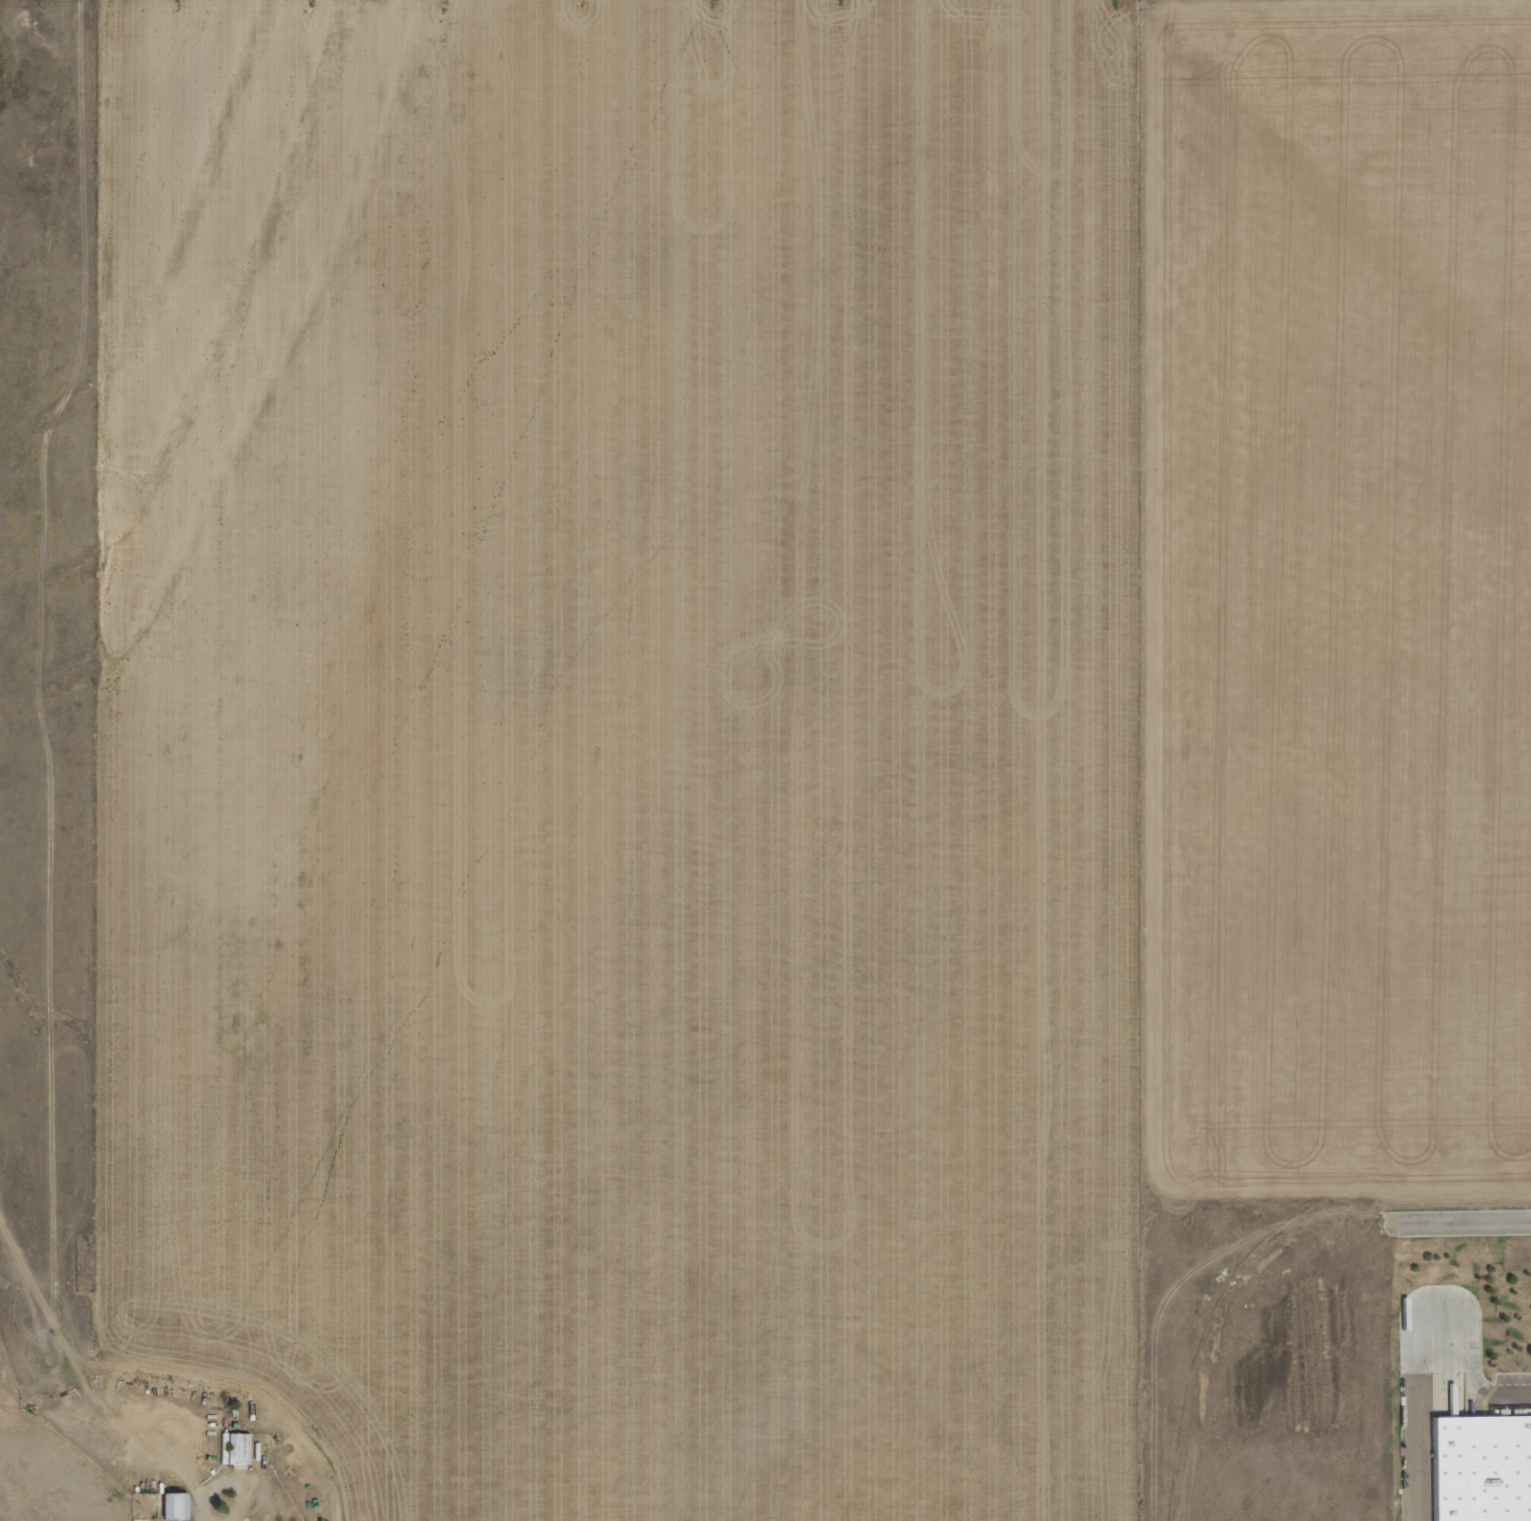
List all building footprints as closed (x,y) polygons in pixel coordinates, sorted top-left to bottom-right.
[(1432,1416),(1434,1520),(1530,1520),(1530,1414),(1432,1416)] [(228,1437),(227,1468),(255,1469),(256,1438),(228,1437)] [(167,1520),(192,1520),(192,1497),(167,1497),(167,1520)]
